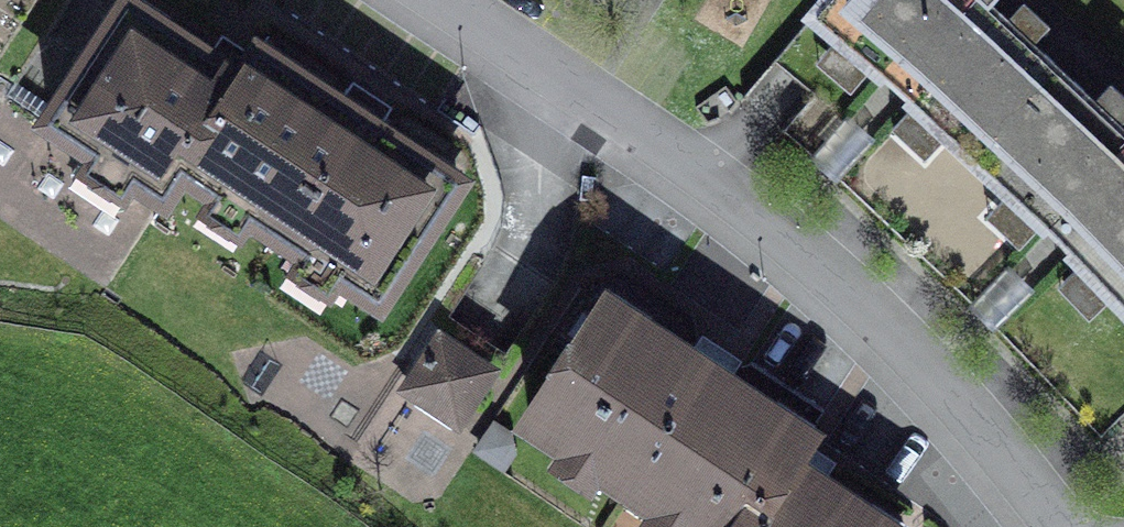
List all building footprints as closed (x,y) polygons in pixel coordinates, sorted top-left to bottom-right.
[(977,167),(1066,74),(994,6),(999,0),(827,0),(812,19),(838,40),(817,63),(925,160),(946,138),(977,167)] [(165,200),(183,172),(241,80),(128,5),(49,124),(165,200)] [(259,52),(241,80),(183,172),(380,303),(459,184),(259,52)] [(1066,74),(977,167),(1008,196),(988,216),(1091,319),(1112,298),(1123,311),(1123,129),(1066,74)] [(307,298),(357,322),(369,299),(318,275),(307,298)] [(685,526),(747,526),(791,464),(809,438),(609,305),(530,424),(685,526)] [(492,374),(440,340),(428,359),(479,393),(492,374)] [(791,464),(747,526),(886,526),(791,464)]
